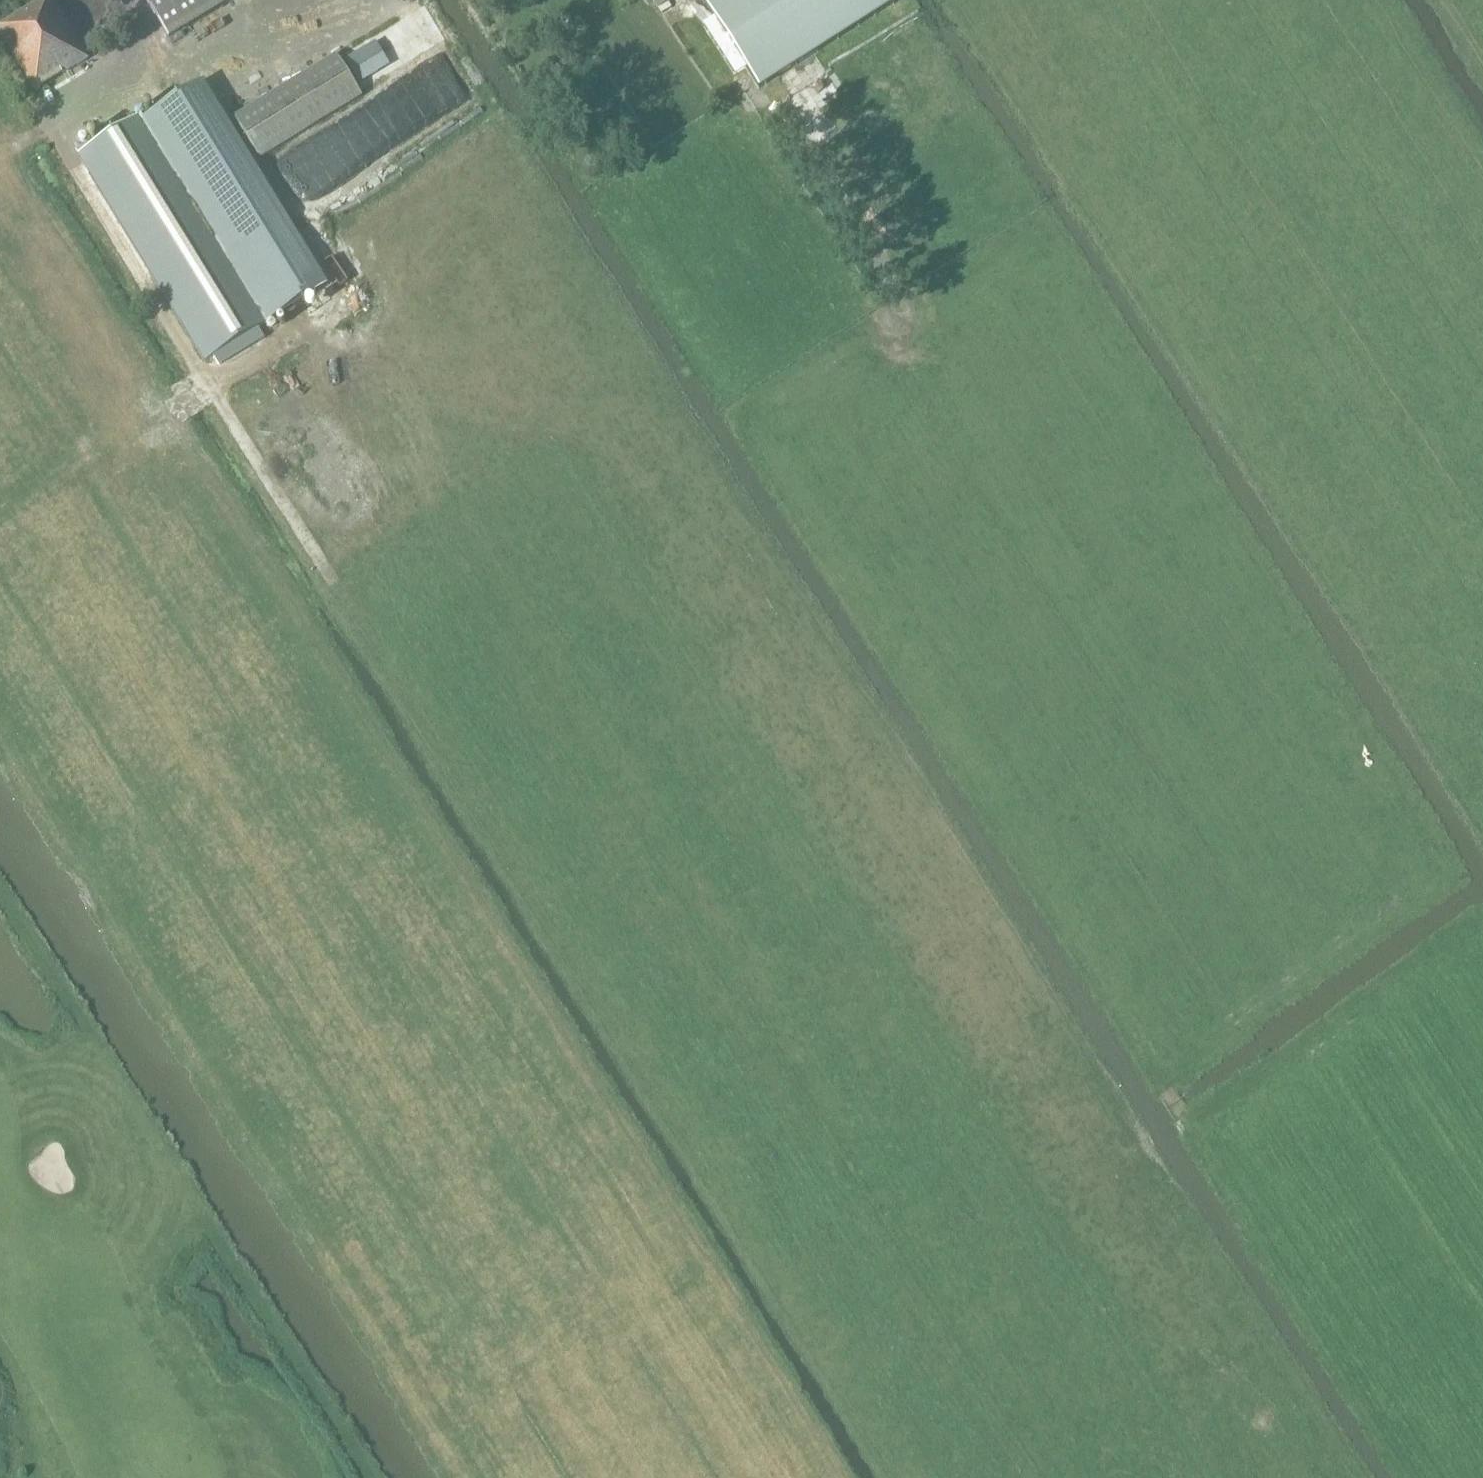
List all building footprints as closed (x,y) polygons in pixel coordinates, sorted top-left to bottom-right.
[(36,92),(88,59),(53,0),(45,0),(0,28),(0,32),(36,92)] [(171,39),(234,0),(147,0),(171,39)] [(704,2),(757,86),(760,91),(778,79),(894,5),(892,3),(890,0),(707,0),(704,2)] [(360,83),(391,64),(377,42),(346,60),(360,83)] [(260,160),(301,135),(363,96),(337,54),(234,118),(260,160)] [(112,135),(79,155),(206,362),(274,320),(321,290),(196,88),(149,117),(147,113),(112,135)]
